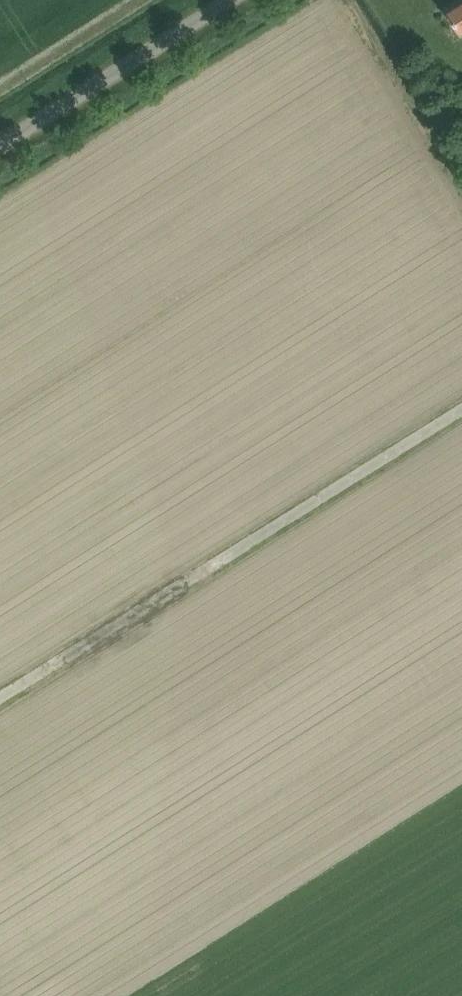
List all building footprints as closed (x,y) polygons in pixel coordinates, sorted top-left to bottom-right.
[(448,11),(461,30),(461,29),(461,2),(448,11)]
